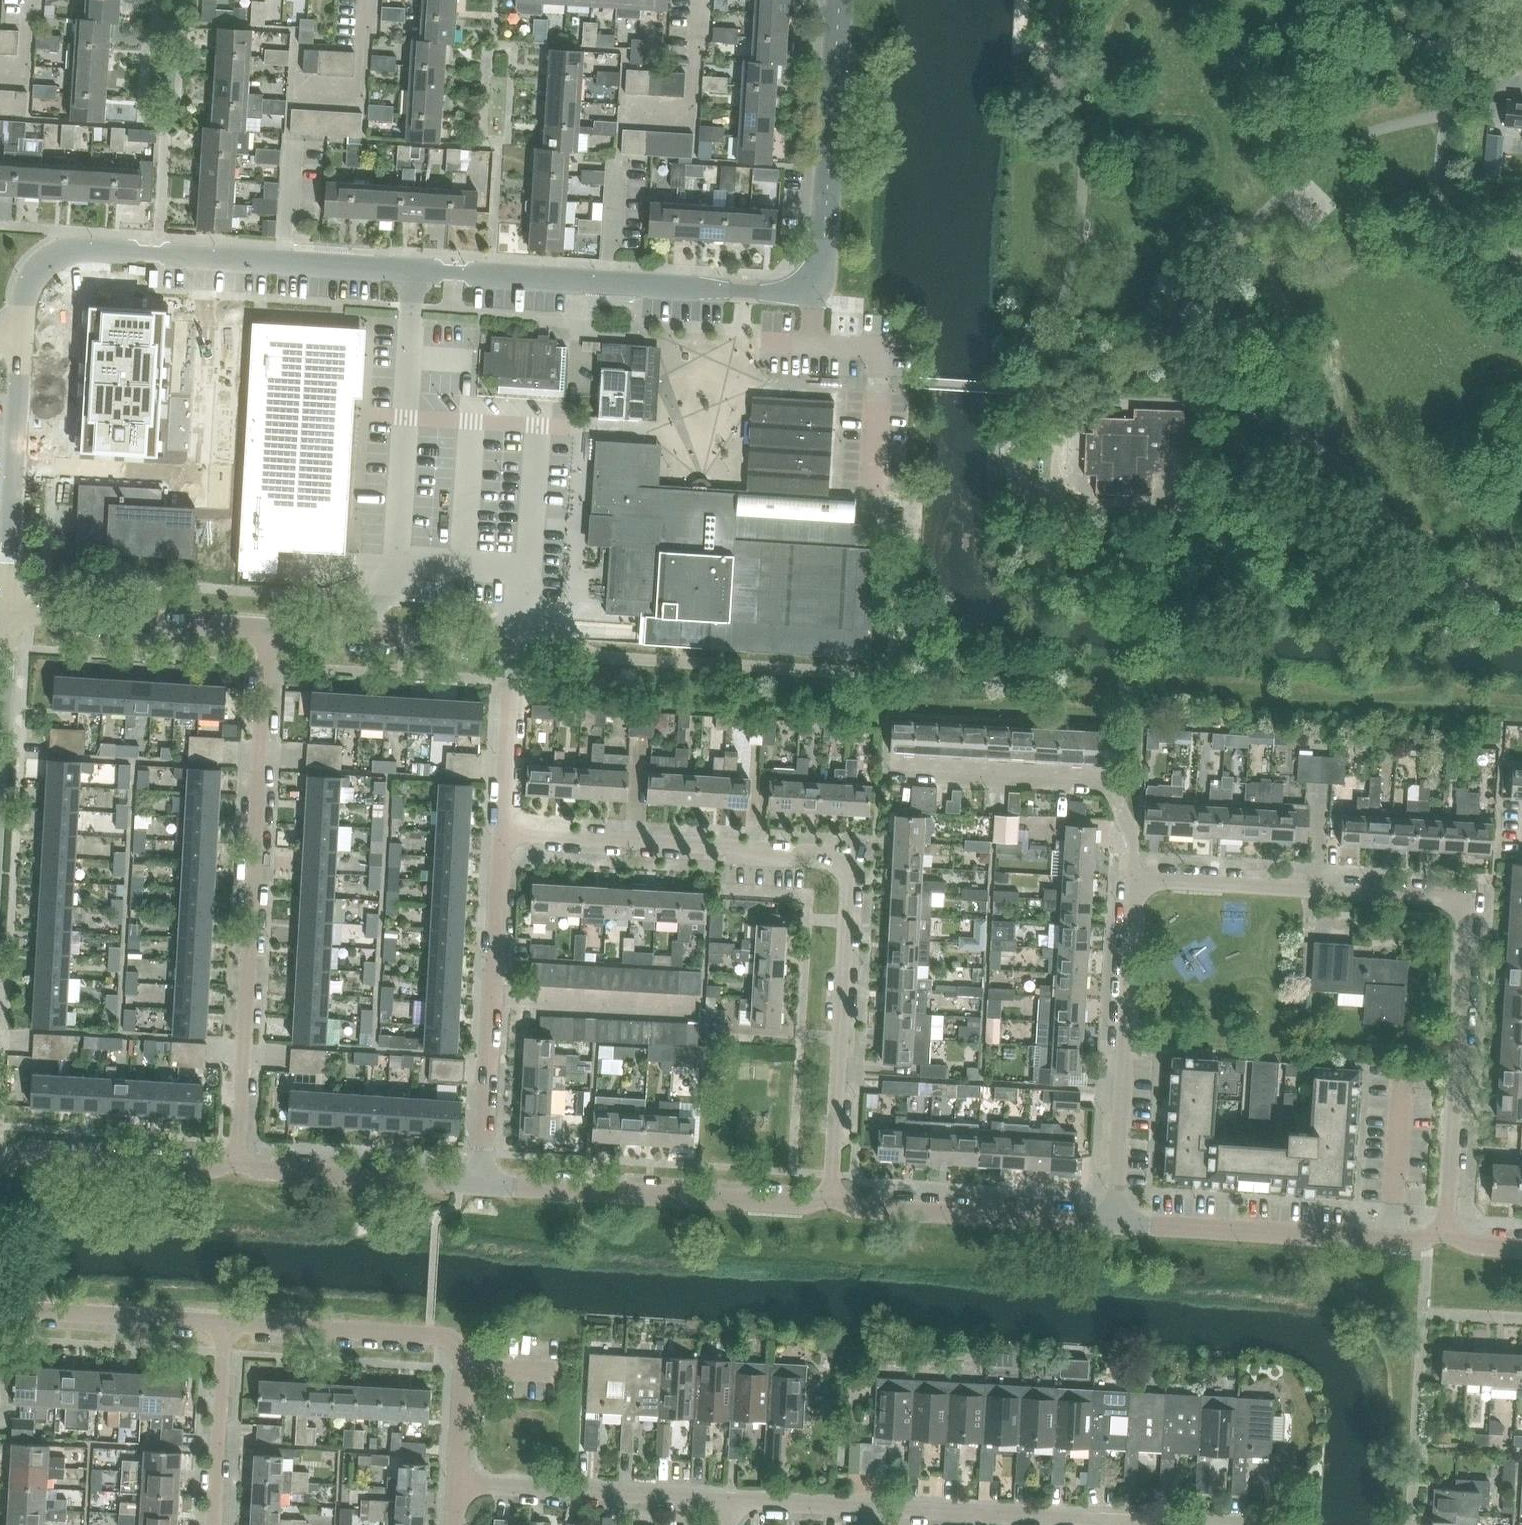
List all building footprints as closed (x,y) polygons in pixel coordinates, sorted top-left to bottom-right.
[(85,19),(111,21),(111,22),(119,22),(121,0),(86,0),(85,19)] [(203,10),(216,11),(217,0),(203,0),(203,10)] [(422,16),(456,18),(458,0),(423,0),(422,16)] [(542,3),(542,0),(517,0),(516,8),(521,14),(541,15),(542,3)] [(616,8),(616,17),(641,19),(641,9),(642,0),(617,0),(616,8)] [(641,9),(667,11),(667,0),(642,0),(641,9)] [(755,12),(789,14),(790,0),(755,0),(755,12)] [(1342,8),(1365,10),(1366,0),(1343,0),(1342,8)] [(252,1),(252,13),(265,14),(266,2),(252,1)] [(56,6),(46,6),(45,18),(55,18),(56,6)] [(382,21),(393,21),(394,8),(383,7),(382,21)] [(234,8),(233,23),(245,24),(245,8),(234,8)] [(394,8),(393,21),(405,22),(406,8),(394,8)] [(216,11),(203,10),(202,21),(215,22),(216,11)] [(755,12),(753,37),(787,39),(789,14),(755,12)] [(265,14),(252,13),(251,24),(265,25),(265,14)] [(422,16),(421,40),(420,41),(447,43),(455,44),(456,18),(422,16)] [(77,18),(76,44),(110,46),(111,22),(111,21),(85,19),(77,18)] [(301,19),(300,31),(315,32),(315,19),(301,19)] [(534,19),(534,31),(547,32),(548,20),(534,19)] [(584,22),(583,34),(596,35),(597,23),(584,22)] [(713,42),(725,43),(726,28),(714,27),(713,42)] [(218,28),(217,54),(251,56),(252,30),(218,28)] [(726,28),(725,43),(737,43),(738,29),(726,28)] [(8,30),(6,54),(18,55),(19,31),(8,30)] [(315,32),(300,31),(299,43),(314,44),(315,32)] [(547,32),(534,31),(533,42),(546,43),(547,32)] [(36,48),(48,48),(49,35),(37,34),(36,48)] [(596,35),(583,34),(582,46),(596,47),(596,35)] [(49,35),(48,48),(59,49),(60,36),(49,35)] [(753,37),(752,61),(778,62),(778,64),(786,64),(787,39),(753,37)] [(413,40),(411,65),(445,67),(447,43),(420,41),(421,40),(413,40)] [(632,40),(631,52),(646,53),(647,40),(632,40)] [(69,43),(67,68),(74,68),(108,71),(110,46),(76,44),(69,43)] [(265,64),(277,65),(278,50),(266,49),(265,64)] [(303,72),(318,73),(320,50),(305,49),(303,72)] [(278,50),(277,65),(289,66),(290,51),(278,50)] [(318,74),(330,75),(331,51),(320,50),(318,73),(318,74)] [(550,50),(548,75),(582,77),(584,52),(550,50)] [(330,75),(342,76),(343,52),(331,51),(330,75)] [(343,52),(342,76),(354,77),(355,52),(343,52)] [(646,53),(631,52),(631,64),(645,65),(646,53)] [(217,54),(215,79),(249,81),(251,56),(217,54)] [(371,70),(384,71),(385,56),(372,55),(371,70)] [(385,56),(384,71),(396,72),(397,57),(385,56)] [(744,60),(742,86),(776,88),(778,64),(778,62),(752,61),(744,60)] [(411,65),(409,90),(443,92),(445,67),(411,65)] [(74,68),(73,93),(107,95),(108,71),(74,68)] [(625,94),(637,95),(639,70),(627,70),(625,94)] [(637,95),(649,95),(650,71),(639,70),(637,95)] [(596,85),(608,86),(609,72),(597,71),(596,85)] [(649,95),(661,96),(662,72),(650,71),(649,95)] [(609,72),(608,86),(620,87),(620,73),(609,72)] [(661,96),(672,97),(674,73),(662,72),(661,96)] [(674,73),(672,97),(684,98),(686,73),(674,73)] [(548,75),(546,100),(581,102),(582,77),(548,75)] [(702,91),(715,92),(716,77),(703,76),(702,91)] [(716,77),(715,92),(727,92),(728,78),(716,77)] [(215,79),(213,103),(262,106),(263,99),(263,95),(248,95),(249,81),(215,79)] [(33,97),(45,98),(46,85),(34,84),(33,97)] [(46,85),(45,98),(56,99),(57,85),(46,85)] [(742,86),(741,111),(775,113),(776,88),(742,86)] [(2,114),(14,115),(15,91),(4,90),(2,114)] [(409,90),(407,115),(442,117),(443,92),(409,90)] [(15,91),(14,115),(26,116),(27,92),(15,91)] [(107,95),(73,93),(71,119),(105,121),(107,95)] [(213,103),(212,127),(212,128),(238,130),(246,131),(247,118),(261,119),(262,114),(274,114),(275,100),(263,99),(262,106),(213,103)] [(275,100),(274,114),(286,115),(287,100),(275,100)] [(546,100),(545,124),(579,127),(581,102),(546,100)] [(1507,100),(1504,128),(1521,130),(1521,101),(1507,100)] [(368,120),(380,120),(381,106),(369,105),(368,120)] [(381,106),(380,120),(392,121),(393,106),(381,106)] [(290,133),(302,134),(304,110),(292,109),(290,133)] [(302,134),(314,135),(316,110),(304,110),(302,134)] [(314,135),(326,135),(327,111),(316,110),(314,135)] [(326,135),(337,136),(339,112),(327,111),(326,135)] [(741,111),(739,135),(773,138),(775,113),(741,111)] [(337,136),(349,137),(351,113),(339,112),(337,136)] [(351,113),(349,137),(361,138),(363,113),(351,113)] [(442,117),(407,115),(406,140),(440,143),(442,117)] [(13,121),(13,133),(26,134),(27,122),(13,121)] [(593,134),(605,135),(606,122),(594,121),(594,128),(593,134)] [(606,122),(605,135),(617,136),(617,123),(606,122)] [(63,124),(62,136),(75,137),(76,125),(63,124)] [(543,149),(570,151),(570,152),(577,152),(579,133),(593,134),(594,128),(579,127),(545,124),(543,149)] [(699,141),(711,141),(712,127),(700,126),(699,141)] [(112,127),(112,139),(125,140),(126,128),(112,127)] [(202,152),(237,154),(249,155),(250,131),(246,131),(238,130),(212,128),(212,127),(204,127),(202,152)] [(712,127),(711,141),(724,142),(725,127),(712,127)] [(622,154),(634,155),(635,131),(623,130),(622,154)] [(634,155),(645,156),(647,131),(635,131),(634,155)] [(647,131),(645,156),(657,156),(658,132),(647,131)] [(657,156),(669,157),(670,133),(658,132),(657,156)] [(26,134),(13,133),(12,144),(25,145),(26,134)] [(669,157),(680,158),(682,134),(670,133),(669,157)] [(682,134),(680,158),(692,159),(694,134),(682,134)] [(773,138),(739,135),(737,161),(772,163),(773,138)] [(75,137),(62,136),(61,148),(75,148),(75,137)] [(125,140),(112,139),(111,151),(124,152),(125,140)] [(348,143),(347,155),(362,155),(362,144),(348,143)] [(18,153),(18,146),(6,145),(5,161),(0,160),(0,195),(15,196),(18,153)] [(398,145),(397,157),(411,158),(412,146),(398,145)] [(256,163),(268,164),(269,149),(257,148),(256,163)] [(535,148),(534,174),(568,176),(570,152),(570,151),(543,149),(535,148)] [(269,149),(268,164),(280,164),(281,150),(269,149)] [(448,149),(447,160),(460,161),(461,149),(448,149)] [(202,152),(201,177),(235,179),(237,154),(202,152)] [(40,197),(42,163),(43,155),(18,153),(15,196),(40,197)] [(1501,154),(1485,153),(1483,173),(1499,175),(1501,154)] [(362,155),(347,155),(346,166),(361,167),(362,155)] [(42,163),(40,197),(65,199),(67,165),(67,156),(54,156),(54,164),(42,163)] [(397,157),(397,168),(403,169),(403,168),(410,168),(411,158),(397,157)] [(452,189),(449,223),(475,225),(477,191),(465,190),(466,173),(460,173),(460,161),(447,160),(446,172),(453,172),(452,189)] [(672,163),(671,175),(686,176),(687,164),(672,163)] [(65,199),(89,200),(92,166),(67,165),(65,199)] [(89,200),(114,202),(116,168),(92,166),(89,200)] [(722,166),(721,178),(736,179),(736,167),(722,166)] [(116,168),(114,202),(140,204),(142,169),(116,168)] [(402,186),(400,220),(425,222),(427,187),(415,187),(416,169),(410,168),(403,168),(403,169),(402,186)] [(755,168),(755,179),(778,181),(779,170),(764,169),(755,168)] [(581,183),(593,184),(594,170),(582,170),(581,183)] [(594,170),(593,184),(604,185),(605,171),(594,170)] [(534,174),(532,198),(566,200),(568,176),(534,174)] [(686,176),(671,175),(671,187),(685,188),(686,176)] [(201,177),(199,202),(234,204),(235,179),(201,177)] [(736,179),(721,178),(720,190),(735,191),(736,179)] [(325,215),(351,217),(353,183),(327,181),(325,215)] [(351,217),(375,218),(378,184),(353,183),(351,217)] [(375,218),(400,220),(402,186),(378,184),(375,218)] [(425,222),(449,223),(452,189),(427,187),(425,222)] [(253,213),(265,213),(266,199),(254,198),(253,213)] [(526,202),(526,209),(528,213),(531,213),(531,216),(531,223),(565,225),(565,216),(566,213),(571,213),(577,208),(577,201),(566,200),(532,198),(532,199),(529,199),(526,202)] [(266,199),(265,213),(277,214),(278,199),(266,199)] [(234,204),(199,202),(198,227),(232,229),(233,216),(247,216),(247,205),(234,204)] [(649,236),(675,237),(677,203),(651,202),(649,236)] [(675,237),(699,239),(702,205),(677,203),(675,237)] [(699,239),(724,240),(726,206),(702,205),(699,239)] [(724,240),(749,242),(751,208),(726,206),(724,240)] [(751,208),(749,242),(774,244),(777,209),(751,208)] [(579,233),(590,234),(591,220),(580,219),(579,233)] [(591,220),(590,234),(601,234),(602,221),(591,220)] [(565,225),(531,223),(529,248),(563,251),(565,225)] [(96,311),(87,451),(156,456),(163,315),(96,311)] [(253,322),(239,569),(266,571),(268,549),(345,553),(357,353),(358,344),(278,339),(279,324),(253,322)] [(482,376),(498,377),(497,393),(563,397),(566,348),(556,347),(557,339),(548,339),(548,335),(538,334),(538,338),(491,335),(490,351),(484,351),(482,376)] [(578,339),(577,349),(599,350),(603,350),(603,341),(578,339)] [(602,361),(602,367),(598,419),(639,421),(639,420),(648,421),(650,387),(654,385),(654,381),(654,376),(651,372),(652,344),(647,344),(647,343),(634,342),(634,343),(603,341),(603,350),(599,350),(599,361),(602,361)] [(822,378),(822,386),(844,387),(844,379),(822,378)] [(751,422),(833,427),(834,401),(753,396),(752,405),(751,422)] [(1096,491),(1121,492),(1152,494),(1153,471),(1163,472),(1164,449),(1169,450),(1170,423),(1184,424),(1185,417),(1185,409),(1134,407),(1134,417),(1129,417),(1117,416),(1094,415),(1093,430),(1086,430),(1085,473),(1097,473),(1096,476),(1097,476),(1096,491)] [(751,422),(748,471),(830,476),(831,451),(833,427),(751,422)] [(590,513),(590,514),(592,515),(591,527),(590,543),(610,544),(610,546),(606,613),(646,616),(645,624),(644,644),(702,647),(870,658),(875,568),(877,549),(878,524),(855,523),(857,499),(829,497),(830,476),(748,471),(747,490),(695,487),(643,484),(644,474),(646,443),(596,439),(591,513),(590,513)] [(163,489),(80,484),(78,519),(76,554),(108,556),(108,553),(193,559),(196,508),(162,506),(163,489)] [(555,681),(569,682),(569,671),(555,671),(555,681)] [(56,676),(54,708),(78,710),(80,677),(56,676)] [(80,677),(78,710),(102,712),(104,679),(80,677)] [(128,680),(104,679),(102,712),(126,713),(128,680)] [(128,680),(126,713),(125,726),(135,727),(136,714),(150,714),(152,682),(128,680)] [(176,684),(152,682),(150,714),(174,716),(176,684)] [(200,685),(176,684),(174,716),(198,717),(200,685)] [(198,717),(198,724),(208,725),(208,718),(223,719),(225,687),(200,685),(198,717)] [(532,700),(568,702),(569,690),(533,688),(532,700)] [(310,724),(335,726),(337,694),(312,692),(310,724)] [(335,726),(359,727),(361,695),(337,694),(335,726)] [(359,727),(383,729),(385,697),(361,695),(359,727)] [(383,729),(407,730),(409,698),(385,697),(383,729)] [(407,730),(431,732),(433,700),(409,698),(407,730)] [(431,732),(455,733),(457,701),(433,700),(431,732)] [(457,701),(455,733),(473,735),(472,743),(479,744),(480,735),(482,703),(457,701)] [(531,718),(557,719),(558,707),(531,705),(531,718)] [(558,707),(557,719),(567,720),(567,708),(558,707)] [(594,722),(594,727),(604,727),(605,722),(605,710),(595,709),(594,722)] [(627,736),(640,737),(641,712),(629,711),(627,736)] [(641,712),(640,737),(652,738),(653,728),(654,713),(641,712)] [(654,713),(653,728),(665,729),(666,713),(654,713)] [(689,715),(678,714),(677,727),(688,728),(689,715)] [(727,717),(716,716),(715,729),(726,729),(727,717)] [(749,743),(762,744),(763,719),(750,718),(749,743)] [(763,719),(762,744),(774,745),(775,720),(763,719)] [(890,752),(915,753),(917,721),(892,719),(890,752)] [(810,722),(799,721),(798,734),(809,735),(810,722)] [(915,753),(939,754),(941,722),(917,721),(915,753)] [(939,754),(963,756),(965,723),(941,722),(939,754)] [(963,756),(987,757),(989,725),(965,723),(963,756)] [(224,724),(223,736),(238,736),(238,725),(224,724)] [(836,737),(849,737),(850,724),(837,724),(836,737)] [(850,724),(849,737),(858,738),(859,725),(850,724)] [(987,757),(1011,758),(1013,726),(989,725),(987,757)] [(1011,758),(1035,759),(1037,727),(1013,726),(1011,758)] [(1035,759),(1059,761),(1061,729),(1037,727),(1035,759)] [(50,728),(50,740),(72,741),(73,729),(50,728)] [(72,741),(71,753),(76,753),(84,754),(85,730),(77,730),(73,729),(72,741)] [(1059,761),(1083,762),(1085,730),(1061,729),(1059,761)] [(1147,742),(1147,748),(1158,749),(1159,730),(1148,729),(1147,742)] [(1251,734),(1250,742),(1274,744),(1274,730),(1251,729),(1251,734)] [(1085,730),(1083,762),(1108,763),(1109,731),(1085,730)] [(1175,731),(1174,744),(1190,745),(1191,732),(1175,731)] [(200,760),(200,748),(201,737),(189,736),(188,759),(200,760)] [(1362,736),(1362,745),(1372,746),(1372,736),(1362,736)] [(223,738),(201,737),(200,748),(223,750),(223,738)] [(49,752),(71,753),(72,741),(50,740),(49,752)] [(1410,743),(1409,753),(1422,754),(1423,744),(1410,743)] [(115,755),(139,757),(139,745),(115,744),(115,755)] [(307,744),(306,756),(329,757),(329,745),(307,744)] [(577,797),(601,798),(604,756),(604,745),(592,744),(591,769),(578,768),(577,797)] [(329,757),(328,769),(341,770),(342,746),(329,745),(329,757)] [(160,758),(172,759),(173,747),(160,746),(160,758)] [(200,748),(200,760),(222,761),(223,750),(200,748)] [(674,803),(698,804),(700,776),(687,775),(689,749),(677,748),(676,758),(674,803)] [(527,794),(553,796),(555,751),(554,767),(529,766),(527,794)] [(553,796),(577,797),(578,768),(564,768),(565,752),(555,751),(553,796)] [(725,758),(722,806),(747,807),(749,778),(738,778),(737,778),(738,752),(725,751),(725,757),(725,758)] [(457,777),(458,765),(458,753),(447,752),(445,776),(457,777)] [(481,754),(458,753),(458,765),(480,766),(481,754)] [(1298,780),(1310,781),(1312,754),(1300,753),(1298,780)] [(1310,781),(1321,782),(1323,755),(1312,754),(1310,781)] [(1321,782),(1332,783),(1334,756),(1323,755),(1321,782)] [(305,767),(328,769),(329,757),(306,756),(305,767)] [(604,756),(601,798),(626,800),(629,757),(604,756)] [(700,776),(698,804),(722,806),(725,758),(725,757),(714,756),(713,776),(700,776)] [(1334,756),(1332,783),(1344,783),(1346,756),(1334,756)] [(649,802),(674,803),(676,758),(651,757),(649,802)] [(795,810),(820,811),(822,783),(808,782),(809,759),(799,758),(798,771),(795,810)] [(847,770),(845,813),(870,815),(872,786),(856,784),(857,759),(848,758),(847,770)] [(49,759),(47,783),(79,785),(80,773),(92,773),(93,762),(49,759)] [(372,771),(396,773),(397,761),(372,760),(372,771)] [(1448,762),(1447,778),(1456,778),(1457,762),(1448,762)] [(417,774),(429,775),(430,763),(418,763),(417,774)] [(458,765),(457,777),(479,778),(480,766),(458,765)] [(1521,798),(1521,767),(1513,766),(1510,797),(1521,798)] [(175,767),(174,778),(187,778),(186,792),(219,794),(220,769),(188,768),(175,767)] [(119,779),(131,780),(131,768),(119,768),(119,779)] [(770,808),(795,810),(798,771),(772,769),(770,808)] [(822,783),(820,811),(845,813),(847,770),(835,769),(834,783),(822,783)] [(1222,788),(1219,836),(1244,837),(1246,808),(1232,807),(1233,788),(1234,777),(1233,777),(1222,776),(1222,788)] [(1370,797),(1367,845),(1391,846),(1394,817),(1394,809),(1381,808),(1381,797),(1382,777),(1371,776),(1370,797)] [(308,777),(306,801),(339,803),(340,787),(349,788),(349,779),(308,777)] [(138,780),(137,804),(149,805),(150,780),(138,780)] [(1268,839),(1271,791),(1272,782),(1272,781),(1261,780),(1260,792),(1247,791),(1246,808),(1244,837),(1268,839)] [(373,793),(385,794),(386,782),(374,782),(373,793)] [(1271,791),(1268,839),(1294,840),(1294,839),(1297,804),(1282,803),(1283,783),(1272,782),(1271,791)] [(47,783),(46,807),(78,809),(79,785),(47,783)] [(439,783),(438,808),(470,810),(471,785),(439,783)] [(1146,801),(1144,831),(1170,833),(1172,784),(1159,784),(1158,785),(1148,784),(1148,786),(1147,786),(1146,801)] [(1170,833),(1194,834),(1196,804),(1183,804),(1183,785),(1172,784),(1170,833)] [(912,786),(910,809),(936,811),(937,787),(912,786)] [(1194,834),(1219,836),(1222,788),(1210,787),(1209,805),(1196,804),(1194,834)] [(1419,800),(1417,848),(1442,849),(1443,819),(1442,819),(1430,819),(1431,801),(1429,801),(1430,787),(1420,787),(1419,800)] [(946,811),(960,812),(961,790),(953,790),(952,800),(946,800),(946,811)] [(1457,790),(1456,802),(1458,802),(1467,803),(1468,792),(1468,791),(1457,790)] [(186,792),(185,816),(217,818),(219,794),(186,792)] [(1469,803),(1466,851),(1491,852),(1493,822),(1493,818),(1478,817),(1480,793),(1468,792),(1467,803),(1469,803)] [(392,794),(392,807),(404,807),(404,795),(392,794)] [(1343,826),(1342,843),(1367,845),(1370,797),(1359,796),(1358,810),(1344,809),(1343,813),(1343,826)] [(1394,817),(1391,846),(1392,846),(1417,848),(1419,800),(1408,799),(1408,810),(1394,809),(1394,817)] [(306,801),(305,825),(337,827),(339,803),(306,801)] [(1070,801),(1069,816),(1081,817),(1081,801),(1070,801)] [(1442,815),(1442,819),(1443,819),(1442,849),(1466,851),(1469,803),(1467,803),(1458,802),(1456,802),(1456,815),(1442,815)] [(116,827),(128,828),(129,804),(117,803),(116,827)] [(1297,804),(1294,839),(1308,840),(1310,804),(1297,804)] [(46,807),(44,831),(77,833),(78,809),(46,807)] [(404,807),(392,807),(391,819),(403,819),(404,807)] [(438,808),(436,832),(468,834),(470,810),(438,808)] [(185,816),(184,840),(216,842),(217,818),(185,816)] [(895,816),(894,842),(930,843),(931,835),(935,832),(935,822),(931,818),(924,818),(895,816)] [(371,841),(382,842),(384,818),(372,817),(371,841)] [(997,851),(1009,852),(1010,842),(1018,842),(1019,821),(999,820),(997,851)] [(305,825),(304,849),(336,851),(337,827),(305,825)] [(1066,830),(1065,851),(1094,853),(1095,828),(1067,826),(1066,830)] [(135,828),(134,852),(146,853),(147,829),(135,828)] [(44,831),(43,855),(75,857),(77,833),(44,831)] [(436,832),(435,856),(467,858),(468,834),(436,832)] [(965,850),(978,850),(978,840),(966,839),(965,850)] [(184,840),(182,864),(215,866),(216,842),(184,840)] [(978,840),(978,850),(980,850),(990,851),(991,841),(978,840)] [(894,842),(893,866),(921,867),(922,855),(939,856),(940,844),(930,844),(930,843),(894,842)] [(1010,842),(1009,852),(1022,853),(1022,843),(1018,842),(1010,842)] [(390,843),(389,855),(401,855),(402,843),(390,843)] [(304,849),(302,873),(335,875),(336,851),(304,849)] [(990,861),(990,851),(980,850),(980,860),(990,861)] [(113,875),(125,876),(126,851),(114,851),(113,875)] [(1065,851),(1063,875),(1092,877),(1094,853),(1065,851)] [(43,855),(42,879),(74,881),(75,857),(43,855)] [(401,855),(389,855),(388,866),(400,867),(401,855)] [(435,856),(433,880),(466,882),(467,858),(435,856)] [(1513,888),(1521,889),(1521,864),(1514,863),(1513,888)] [(182,864),(181,888),(214,890),(215,866),(182,864)] [(368,889),(380,890),(381,866),(369,865),(368,889)] [(893,866),(892,890),(933,892),(944,893),(945,883),(921,882),(921,867),(893,866)] [(996,873),(995,882),(1008,883),(1008,874),(1008,873),(996,872),(996,873)] [(302,873),(301,897),(333,899),(335,875),(302,873)] [(133,875),(131,899),(143,900),(144,876),(133,875)] [(1044,888),(1044,898),(1091,901),(1092,877),(1063,875),(1062,889),(1044,888)] [(42,879),(40,903),(72,905),(74,881),(42,879)] [(433,880),(432,904),(464,906),(466,882),(433,880)] [(533,912),(532,924),(547,924),(546,929),(557,930),(558,914),(560,885),(534,883),(533,912)] [(632,889),(631,918),(644,918),(643,927),(654,928),(655,919),(657,890),(647,890),(647,884),(633,883),(632,889)] [(558,914),(582,915),(584,886),(560,885),(558,914)] [(584,886),(582,915),(594,916),(593,932),(606,933),(606,916),(608,888),(584,886)] [(181,888),(180,912),(212,914),(214,890),(181,888)] [(606,916),(631,918),(632,889),(608,888),(606,916)] [(1511,914),(1521,914),(1521,889),(1513,888),(1511,914)] [(963,899),(975,899),(976,889),(963,889),(963,899)] [(976,889),(975,899),(988,900),(988,890),(976,889)] [(387,890),(386,903),(398,903),(399,891),(387,890)] [(673,939),(672,952),(683,953),(683,940),(678,940),(681,892),(657,890),(655,919),(679,920),(678,939),(673,939)] [(892,890),(890,915),(931,917),(933,892),(892,890)] [(994,900),(1006,901),(1007,891),(995,890),(994,900)] [(1007,891),(1006,901),(1019,902),(1020,892),(1007,891)] [(681,892),(678,940),(683,940),(689,940),(689,935),(690,933),(704,933),(704,922),(706,893),(681,892)] [(518,901),(524,908),(532,901),(525,894),(518,901)] [(301,897),(300,921),(332,923),(333,899),(301,897)] [(111,923),(122,923),(124,899),(112,898),(111,923)] [(1061,910),(1060,924),(1089,926),(1091,901),(1044,898),(1043,909),(1061,910)] [(994,913),(1002,914),(1002,901),(995,901),(994,913)] [(40,903),(39,927),(71,929),(72,905),(40,903)] [(398,903),(386,903),(386,915),(398,915),(398,903)] [(432,904),(431,928),(463,930),(464,906),(432,904)] [(180,912),(179,936),(211,938),(212,914),(180,912)] [(365,937),(377,938),(378,914),(366,913),(365,937)] [(1509,939),(1521,940),(1521,914),(1511,914),(1509,939)] [(890,915),(889,939),(930,941),(931,917),(890,915)] [(973,938),(972,949),(985,950),(985,938),(987,919),(975,919),(974,938),(973,938)] [(993,920),(992,939),(1005,939),(1014,940),(1015,921),(993,920)] [(300,921),(298,945),(331,947),(332,923),(300,921)] [(130,923),(128,947),(140,948),(141,923),(130,923)] [(1060,924),(1059,948),(1088,950),(1089,926),(1060,924)] [(742,938),(741,949),(755,950),(784,951),(785,926),(757,925),(756,939),(742,938)] [(39,927),(37,951),(70,953),(71,929),(39,927)] [(431,928),(429,952),(461,954),(463,930),(431,928)] [(575,934),(575,946),(585,947),(586,934),(575,934)] [(179,936),(177,960),(210,962),(211,938),(179,936)] [(625,936),(624,949),(634,950),(635,937),(625,936)] [(960,948),(972,949),(973,938),(961,937),(960,948)] [(384,938),(384,950),(396,951),(396,939),(384,938)] [(888,963),(917,965),(929,966),(930,941),(889,939),(888,963)] [(992,939),(992,950),(994,950),(1001,951),(1004,951),(1005,939),(992,939)] [(1014,940),(1005,939),(1004,951),(1016,951),(1017,940),(1014,940)] [(1521,965),(1521,940),(1509,939),(1508,964),(1521,965)] [(1315,940),(1313,979),(1322,980),(1321,991),(1338,992),(1337,1005),(1365,1006),(1364,1014),(1364,1020),(1403,1022),(1404,1014),(1405,993),(1406,983),(1396,983),(1398,957),(1353,954),(1354,942),(1315,940)] [(708,953),(721,954),(722,943),(709,942),(708,953)] [(722,943),(721,954),(722,954),(733,954),(734,948),(735,948),(735,943),(722,943)] [(530,957),(554,958),(555,946),(531,944),(530,957)] [(298,945),(297,969),(329,971),(331,947),(298,945)] [(108,970),(119,971),(121,947),(109,946),(108,970)] [(585,947),(575,946),(574,959),(585,960),(585,947)] [(1043,947),(1042,958),(1049,959),(1049,972),(1057,973),(1086,974),(1088,950),(1059,948),(1043,947)] [(733,954),(733,960),(755,961),(754,974),(782,976),(784,951),(755,950),(741,949),(735,948),(734,948),(733,954)] [(634,950),(624,949),(623,962),(633,963),(634,950)] [(396,951),(384,950),(383,962),(395,963),(396,951)] [(991,957),(991,969),(1000,969),(1001,957),(1001,951),(994,950),(992,950),(991,957)] [(37,951),(36,975),(68,977),(70,953),(37,951)] [(429,952),(428,976),(460,978),(461,954),(429,952)] [(683,953),(672,952),(671,965),(682,965),(683,953)] [(708,953),(708,962),(721,963),(722,954),(721,954),(708,953)] [(177,960),(176,984),(208,986),(210,962),(177,960)] [(363,985),(374,986),(376,961),(364,961),(363,985)] [(531,984),(543,985),(544,962),(532,962),(531,984)] [(543,985),(554,986),(555,963),(544,962),(543,985)] [(554,986),(565,986),(566,963),(555,963),(554,986)] [(565,986),(576,987),(578,964),(566,963),(565,986)] [(888,963),(887,988),(915,989),(927,990),(931,990),(932,979),(916,978),(917,965),(888,963)] [(576,987),(588,988),(589,965),(578,964),(576,987)] [(1506,989),(1521,990),(1521,965),(1508,964),(1506,989)] [(588,988),(599,988),(600,965),(589,965),(588,988)] [(599,988),(610,989),(612,966),(600,965),(599,988)] [(610,989),(622,990),(623,967),(612,966),(610,989)] [(622,990),(633,990),(635,967),(623,967),(622,990)] [(633,990),(644,991),(646,968),(635,967),(633,990)] [(644,991),(656,992),(657,969),(646,968),(644,991)] [(297,969),(296,993),(328,995),(329,971),(297,969)] [(656,992),(667,992),(668,969),(657,969),(656,992)] [(667,992),(678,993),(679,970),(668,969),(667,992)] [(127,970),(126,994),(137,995),(139,971),(127,970)] [(678,993),(689,994),(691,970),(679,970),(678,993)] [(691,970),(689,994),(701,995),(702,971),(691,970)] [(1040,986),(1039,996),(1085,999),(1086,974),(1057,973),(1056,987),(1040,986)] [(754,974),(753,999),(781,1000),(782,976),(754,974)] [(36,975),(35,999),(67,1001),(68,977),(36,975)] [(428,976),(426,1000),(459,1002),(460,978),(428,976)] [(176,984),(175,1008),(207,1010),(208,986),(176,984)] [(706,985),(706,996),(718,997),(719,986),(706,985)] [(957,997),(970,998),(970,986),(958,986),(957,997)] [(970,986),(970,998),(982,999),(983,987),(970,986)] [(382,987),(381,999),(393,999),(394,987),(382,987)] [(990,999),(1002,1000),(1002,988),(990,987),(990,999)] [(886,1012),(914,1014),(926,1014),(927,990),(915,989),(887,988),(886,1012)] [(1002,988),(1002,1000),(1014,1000),(1014,988),(1002,988)] [(1504,1014),(1521,1015),(1521,990),(1506,989),(1504,1014)] [(1300,992),(1299,1012),(1310,1012),(1311,992),(1300,992)] [(105,1018),(117,1018),(118,994),(107,993),(105,1018)] [(296,993),(294,1017),(327,1019),(328,995),(296,993)] [(1039,1007),(1038,1020),(1083,1023),(1085,999),(1039,996),(1039,1007)] [(740,1007),(739,1023),(751,1024),(780,1026),(781,1000),(753,999),(740,998),(740,1007)] [(67,1001),(35,999),(33,1024),(66,1026),(67,1001)] [(393,999),(381,999),(380,1011),(392,1012),(393,999)] [(426,1000),(425,1024),(457,1026),(459,1002),(426,1000)] [(207,1010),(175,1008),(173,1033),(206,1034),(207,1010)] [(699,1022),(698,1038),(723,1039),(724,1023),(724,1010),(699,1008),(699,1021),(699,1022)] [(372,1034),(373,1009),(361,1009),(360,1033),(372,1034)] [(125,1010),(124,1014),(123,1030),(135,1031),(137,1010),(125,1010)] [(886,1014),(885,1037),(930,1038),(931,1029),(931,1015),(926,1014),(914,1014),(886,1012),(886,1014)] [(1503,1040),(1521,1041),(1521,1015),(1504,1014),(1503,1040)] [(540,1015),(538,1038),(550,1038),(551,1015),(540,1015)] [(563,1016),(551,1015),(550,1038),(553,1039),(562,1039),(563,1016)] [(574,1017),(563,1016),(562,1039),(573,1039),(574,1017)] [(327,1019),(294,1017),(293,1042),(326,1043),(327,1019)] [(585,1017),(574,1017),(573,1039),(584,1039),(585,1017)] [(597,1018),(585,1017),(584,1039),(596,1040),(597,1018)] [(608,1018),(597,1018),(596,1040),(607,1040),(608,1018)] [(619,1019),(608,1018),(607,1040),(618,1041),(619,1019)] [(631,1019),(619,1019),(618,1041),(630,1042),(631,1019)] [(642,1020),(631,1019),(630,1042),(641,1042),(642,1020)] [(988,1031),(987,1042),(1000,1043),(1001,1019),(988,1019),(988,1031)] [(653,1020),(642,1020),(641,1042),(652,1043),(653,1020)] [(665,1021),(653,1020),(652,1043),(664,1043),(665,1021)] [(1037,1045),(1041,1045),(1082,1047),(1083,1023),(1038,1020),(1037,1045)] [(676,1021),(665,1021),(664,1043),(675,1044),(676,1021)] [(687,1022),(676,1021),(675,1044),(686,1044),(687,1022)] [(699,1022),(687,1022),(686,1044),(698,1045),(699,1022)] [(457,1026),(425,1024),(424,1039),(405,1038),(404,1048),(456,1051),(457,1026)] [(968,1041),(980,1042),(981,1031),(968,1030),(968,1041)] [(34,1033),(33,1045),(56,1046),(56,1034),(34,1033)] [(56,1046),(55,1058),(67,1059),(68,1035),(56,1034),(56,1046)] [(379,1035),(378,1047),(389,1047),(390,1037),(390,1035),(379,1035)] [(123,1038),(99,1037),(98,1049),(122,1050),(123,1038)] [(525,1037),(524,1062),(552,1064),(566,1065),(567,1055),(552,1054),(553,1039),(550,1038),(538,1038),(525,1037)] [(883,1062),(922,1064),(929,1064),(930,1038),(885,1037),(883,1062)] [(156,1040),(144,1039),(144,1052),(156,1052),(156,1040)] [(1501,1065),(1521,1066),(1521,1041),(1503,1040),(1501,1065)] [(183,1066),(183,1054),(184,1042),(172,1041),(171,1065),(183,1066)] [(207,1043),(184,1042),(183,1054),(206,1055),(207,1043)] [(33,1057),(55,1058),(56,1046),(33,1045),(33,1057)] [(691,1045),(690,1063),(704,1064),(705,1055),(705,1046),(691,1045)] [(1082,1047),(1041,1045),(1039,1069),(1034,1068),(1033,1083),(1068,1085),(1068,1072),(1080,1073),(1082,1047)] [(613,1059),(623,1060),(624,1047),(613,1047),(613,1059)] [(624,1047),(623,1060),(634,1060),(635,1048),(624,1047)] [(291,1049),(290,1061),(313,1062),(314,1050),(291,1049)] [(672,1050),(662,1049),(661,1062),(672,1062),(672,1050)] [(313,1062),(312,1074),(324,1074),(325,1051),(314,1050),(313,1062)] [(353,1065),(365,1066),(366,1054),(354,1053),(353,1065)] [(183,1054),(183,1066),(205,1067),(206,1055),(183,1054)] [(366,1054),(365,1066),(377,1066),(378,1054),(366,1054)] [(566,1065),(566,1072),(578,1072),(579,1055),(567,1055),(566,1065)] [(579,1055),(578,1072),(590,1073),(590,1071),(591,1061),(591,1056),(579,1055)] [(414,1057),(401,1056),(401,1068),(413,1068),(414,1057)] [(1168,1116),(1169,1117),(1167,1144),(1166,1144),(1166,1151),(1165,1151),(1167,1152),(1166,1168),(1178,1169),(1178,1182),(1211,1184),(1211,1186),(1212,1186),(1212,1185),(1218,1186),(1219,1186),(1219,1185),(1222,1185),(1223,1174),(1236,1174),(1236,1186),(1270,1188),(1271,1177),(1284,1178),(1283,1189),(1286,1189),(1286,1191),(1287,1191),(1287,1190),(1293,1191),(1294,1191),(1294,1190),(1303,1190),(1303,1193),(1304,1193),(1304,1190),(1314,1191),(1314,1194),(1315,1194),(1315,1191),(1338,1193),(1339,1180),(1352,1181),(1353,1165),(1354,1165),(1354,1164),(1353,1164),(1353,1158),(1355,1158),(1355,1157),(1353,1157),(1355,1129),(1357,1129),(1357,1128),(1355,1128),(1356,1122),(1357,1122),(1357,1121),(1356,1121),(1358,1092),(1359,1092),(1359,1091),(1358,1091),(1358,1086),(1360,1086),(1360,1085),(1358,1085),(1359,1069),(1314,1065),(1314,1067),(1316,1067),(1311,1131),(1288,1130),(1287,1151),(1271,1150),(1272,1144),(1239,1142),(1239,1148),(1224,1147),(1224,1141),(1212,1141),(1217,1060),(1218,1060),(1218,1059),(1174,1056),(1172,1071),(1171,1071),(1171,1072),(1171,1078),(1170,1078),(1170,1079),(1172,1079),(1170,1109),(1168,1109),(1169,1110),(1168,1116)] [(441,1082),(441,1071),(442,1059),(429,1058),(428,1081),(441,1082)] [(1246,1059),(1237,1058),(1236,1071),(1245,1072),(1246,1059)] [(465,1060),(442,1059),(441,1071),(464,1072),(465,1060)] [(290,1073),(312,1074),(313,1062),(290,1061),(290,1073)] [(1278,1063),(1252,1063),(1252,1061),(1247,1131),(1274,1135),(1278,1063)] [(522,1086),(522,1087),(550,1088),(551,1075),(566,1076),(566,1072),(566,1065),(552,1064),(524,1062),(522,1086)] [(1286,1074),(1295,1075),(1296,1062),(1287,1062),(1286,1074)] [(947,1065),(929,1064),(922,1064),(921,1077),(946,1078),(947,1065)] [(1499,1090),(1521,1091),(1521,1066),(1501,1065),(1499,1090)] [(105,1110),(129,1111),(130,1079),(117,1078),(117,1067),(107,1066),(107,1078),(105,1110)] [(178,1082),(176,1114),(201,1115),(203,1083),(188,1083),(189,1066),(183,1066),(179,1066),(178,1082)] [(967,1067),(967,1079),(977,1080),(977,1067),(967,1067)] [(441,1071),(441,1082),(464,1083),(464,1072),(441,1071)] [(32,1105),(57,1107),(59,1075),(34,1073),(32,1105)] [(57,1107),(81,1108),(83,1076),(59,1075),(57,1107)] [(81,1108),(105,1110),(107,1078),(83,1076),(81,1108)] [(129,1111),(152,1112),(154,1081),(130,1079),(129,1111)] [(884,1093),(909,1094),(910,1081),(885,1080),(884,1093)] [(152,1112),(176,1114),(178,1082),(154,1081),(152,1112)] [(910,1081),(909,1094),(920,1095),(920,1082),(910,1081)] [(947,1097),(957,1097),(958,1084),(948,1084),(947,1097)] [(958,1084),(957,1097),(968,1098),(969,1085),(958,1084)] [(996,1100),(1006,1100),(1007,1087),(997,1086),(996,1100)] [(522,1096),(521,1111),(549,1113),(563,1113),(564,1103),(550,1102),(550,1088),(522,1087),(522,1096)] [(1007,1087),(1006,1100),(1017,1101),(1018,1088),(1007,1087)] [(1045,1103),(1055,1103),(1056,1090),(1045,1089),(1045,1103)] [(289,1123),(313,1125),(315,1092),(291,1090),(289,1123)] [(1055,1103),(1055,1109),(1080,1110),(1080,1104),(1081,1092),(1056,1090),(1055,1103)] [(1497,1116),(1521,1118),(1521,1091),(1499,1090),(1497,1116)] [(1285,1091),(1284,1104),(1293,1105),(1294,1092),(1285,1091)] [(313,1125),(337,1126),(339,1093),(315,1092),(313,1125)] [(337,1126),(361,1128),(363,1095),(339,1093),(337,1126)] [(361,1128),(385,1129),(387,1096),(363,1095),(361,1128)] [(385,1129),(409,1131),(411,1098),(387,1096),(385,1129)] [(594,1111),(593,1140),(617,1141),(620,1098),(609,1097),(595,1096),(594,1111)] [(409,1131),(433,1132),(435,1099),(411,1098),(409,1131)] [(620,1098),(617,1141),(642,1142),(644,1113),(645,1099),(631,1098),(620,1098)] [(435,1099),(433,1132),(457,1134),(460,1101),(435,1099)] [(642,1142),(666,1144),(668,1101),(658,1100),(658,1114),(644,1113),(642,1142)] [(668,1101),(666,1144),(691,1145),(694,1102),(668,1101)] [(578,1104),(577,1114),(588,1115),(588,1109),(588,1105),(578,1104)] [(549,1113),(521,1111),(520,1136),(548,1138),(549,1113)] [(905,1159),(907,1130),(908,1115),(897,1114),(896,1129),(882,1129),(880,1157),(905,1159)] [(1233,1118),(1232,1131),(1241,1131),(1242,1119),(1233,1118)] [(907,1130),(905,1159),(913,1159),(916,1163),(922,1164),(926,1160),(929,1161),(931,1132),(932,1121),(908,1120),(907,1130)] [(931,1132),(929,1161),(930,1161),(933,1164),(939,1165),(943,1162),(953,1163),(955,1133),(956,1124),(956,1123),(932,1121),(931,1132)] [(980,1135),(978,1164),(1002,1166),(1005,1123),(992,1122),(991,1130),(980,1129),(980,1135)] [(1026,1167),(1028,1138),(1029,1129),(1029,1125),(1005,1123),(1002,1166),(1026,1167)] [(1028,1138),(1026,1167),(1050,1169),(1054,1124),(1042,1123),(1041,1130),(1029,1129),(1028,1138)] [(1510,1123),(1497,1123),(1496,1136),(1509,1137),(1510,1123)] [(978,1164),(980,1135),(980,1126),(956,1124),(955,1133),(953,1163),(978,1164)] [(1054,1124),(1050,1169),(1059,1170),(1058,1178),(1082,1180),(1083,1160),(1076,1159),(1078,1133),(1066,1132),(1060,1124),(1054,1124)] [(865,1129),(864,1144),(875,1145),(876,1130),(865,1129)] [(546,1139),(545,1153),(547,1153),(569,1155),(570,1140),(546,1139)] [(1492,1199),(1518,1200),(1521,1163),(1495,1162),(1492,1199)] [(828,1349),(828,1355),(833,1357),(838,1354),(837,1349),(832,1346),(828,1349)] [(858,1346),(848,1346),(848,1358),(858,1358),(858,1346)] [(1442,1381),(1468,1383),(1470,1350),(1444,1349),(1442,1381)] [(1470,1350),(1468,1383),(1482,1383),(1482,1390),(1492,1391),(1493,1384),(1495,1352),(1470,1350)] [(1493,1384),(1518,1386),(1520,1353),(1495,1352),(1493,1384)] [(586,1412),(622,1414),(625,1356),(589,1354),(586,1412)] [(625,1356),(622,1414),(622,1420),(636,1421),(637,1415),(658,1416),(661,1358),(625,1356)] [(661,1358),(658,1416),(658,1422),(672,1423),(672,1417),(694,1418),(697,1360),(661,1358)] [(697,1360),(694,1418),(694,1424),(708,1425),(710,1425),(710,1419),(729,1420),(732,1362),(697,1360)] [(1075,1361),(1061,1361),(1060,1378),(1074,1379),(1075,1361)] [(732,1362),(729,1420),(730,1426),(744,1427),(746,1427),(746,1421),(765,1422),(768,1364),(732,1362)] [(768,1364),(765,1422),(766,1422),(765,1428),(779,1428),(779,1434),(784,1434),(784,1426),(803,1427),(807,1366),(805,1366),(768,1364)] [(34,1438),(35,1422),(38,1367),(16,1366),(14,1404),(25,1405),(24,1421),(13,1420),(12,1437),(34,1438)] [(47,1406),(56,1407),(59,1368),(38,1367),(35,1422),(46,1422),(47,1406)] [(1128,1368),(1119,1367),(1119,1376),(1128,1377),(1128,1368)] [(66,1429),(76,1430),(80,1370),(59,1368),(56,1407),(66,1407),(66,1429)] [(88,1409),(98,1409),(100,1371),(80,1370),(76,1430),(87,1430),(88,1409)] [(108,1426),(119,1426),(122,1372),(100,1371),(98,1409),(108,1410),(108,1426)] [(122,1372),(119,1426),(129,1427),(130,1418),(140,1419),(140,1412),(143,1373),(122,1372)] [(143,1373),(140,1412),(140,1419),(150,1419),(150,1428),(162,1429),(164,1375),(143,1373)] [(164,1375),(162,1429),(161,1444),(183,1445),(184,1430),(172,1430),(173,1414),(185,1414),(187,1376),(164,1375)] [(886,1438),(910,1439),(913,1381),(877,1379),(873,1444),(885,1444),(886,1438)] [(259,1411),(284,1412),(285,1382),(261,1381),(259,1411)] [(946,1441),(949,1383),(913,1381),(910,1439),(909,1446),(922,1446),(923,1440),(946,1441)] [(305,1445),(306,1428),(307,1414),(308,1414),(309,1384),(285,1382),(284,1412),(297,1413),(296,1444),(305,1445)] [(982,1443),(985,1385),(949,1383),(946,1441),(946,1448),(958,1448),(959,1442),(982,1443)] [(309,1384),(308,1414),(332,1415),(333,1385),(309,1384)] [(333,1385),(332,1415),(356,1417),(357,1386),(333,1385)] [(1018,1445),(1021,1387),(985,1385),(982,1443),(982,1450),(995,1450),(995,1444),(1018,1445)] [(357,1386),(356,1417),(380,1418),(381,1388),(357,1386)] [(1054,1447),(1057,1388),(1021,1387),(1018,1445),(1017,1452),(1030,1452),(1031,1446),(1054,1447)] [(381,1388),(380,1418),(404,1420),(405,1389),(381,1388)] [(1066,1448),(1090,1449),(1093,1390),(1057,1388),(1054,1447),(1053,1454),(1066,1454),(1066,1448)] [(405,1389),(404,1420),(429,1421),(430,1391),(405,1389)] [(1093,1390),(1090,1449),(1089,1456),(1102,1456),(1102,1450),(1125,1451),(1129,1392),(1093,1390)] [(1129,1392),(1125,1451),(1126,1458),(1139,1458),(1139,1452),(1161,1453),(1165,1394),(1129,1392)] [(1165,1394),(1161,1453),(1162,1459),(1176,1460),(1176,1454),(1197,1455),(1200,1396),(1165,1394)] [(1197,1455),(1197,1461),(1211,1462),(1211,1456),(1233,1457),(1236,1398),(1200,1396),(1197,1455)] [(1236,1398),(1233,1457),(1233,1463),(1247,1464),(1248,1458),(1270,1459),(1273,1400),(1236,1398)] [(585,1419),(583,1450),(597,1451),(599,1419),(585,1419)] [(622,1420),(621,1453),(634,1453),(636,1421),(622,1420)] [(658,1422),(656,1454),(670,1455),(672,1423),(658,1422)] [(694,1424),(692,1456),(706,1457),(708,1425),(694,1424)] [(257,1442),(282,1444),(283,1426),(258,1425),(257,1442)] [(730,1426),(728,1458),(742,1459),(744,1427),(730,1426)] [(306,1428),(305,1445),(316,1445),(317,1428),(306,1428)] [(765,1428),(764,1460),(777,1461),(779,1434),(779,1428),(765,1428)] [(344,1447),(355,1448),(355,1430),(345,1430),(344,1447)] [(355,1430),(355,1448),(364,1448),(365,1431),(355,1430)] [(391,1456),(403,1456),(403,1443),(404,1433),(392,1432),(391,1456)] [(1437,1442),(1451,1442),(1452,1434),(1438,1433),(1437,1442)] [(1475,1444),(1488,1445),(1489,1436),(1475,1435),(1475,1444)] [(378,1449),(378,1437),(370,1436),(369,1448),(378,1449)] [(1489,1436),(1488,1445),(1502,1446),(1502,1437),(1489,1436)] [(11,1443),(10,1465),(63,1468),(64,1457),(49,1456),(49,1445),(11,1443)] [(403,1443),(403,1456),(427,1457),(427,1444),(403,1443)] [(860,1443),(858,1474),(884,1475),(885,1444),(873,1444),(860,1443)] [(908,1477),(921,1477),(922,1446),(909,1446),(908,1477)] [(944,1478),(957,1479),(958,1448),(946,1448),(945,1448),(944,1478)] [(300,1449),(291,1449),(290,1456),(300,1457),(300,1449)] [(127,1460),(126,1471),(181,1474),(183,1453),(143,1450),(143,1461),(127,1460)] [(980,1481),(993,1481),(995,1450),(982,1450),(980,1481)] [(1016,1482),(1029,1483),(1030,1452),(1017,1452),(1016,1482)] [(255,1454),(254,1479),(310,1482),(311,1471),(284,1470),(284,1456),(255,1454)] [(1051,1485),(1064,1485),(1066,1454),(1053,1454),(1051,1485)] [(373,1455),(373,1464),(390,1465),(390,1456),(373,1455)] [(1087,1486),(1100,1487),(1102,1456),(1089,1456),(1087,1486)] [(1124,1488),(1137,1489),(1139,1458),(1126,1458),(1124,1488)] [(1160,1491),(1174,1491),(1176,1460),(1162,1459),(1160,1491)] [(1195,1493),(1209,1493),(1211,1462),(1197,1461),(1195,1493)] [(398,1488),(428,1490),(429,1465),(400,1463),(399,1477),(389,1477),(388,1488),(398,1488)] [(1232,1495),(1246,1495),(1247,1464),(1233,1463),(1232,1495)] [(10,1465),(9,1486),(47,1488),(47,1478),(62,1479),(63,1468),(10,1465)] [(125,1492),(141,1493),(180,1496),(181,1474),(126,1471),(125,1492)] [(254,1479),(252,1503),(282,1505),(282,1493),(293,1494),(293,1492),(310,1493),(310,1482),(254,1479)] [(1463,1489),(1435,1487),(1434,1514),(1479,1517),(1480,1505),(1489,1506),(1491,1481),(1463,1479),(1463,1489)] [(310,1482),(310,1493),(318,1494),(319,1483),(310,1482)] [(9,1486),(8,1508),(61,1510),(66,1511),(66,1499),(61,1499),(46,1499),(47,1488),(9,1486)] [(370,1510),(426,1514),(428,1490),(398,1488),(398,1502),(370,1500),(370,1510)] [(124,1503),(124,1514),(179,1516),(180,1496),(141,1493),(140,1504),(124,1503)] [(1503,1501),(1503,1512),(1512,1513),(1513,1501),(1503,1501)] [(251,1524),(308,1524),(308,1521),(281,1520),(282,1505),(252,1503),(251,1524)] [(7,1524),(45,1524),(45,1520),(65,1521),(66,1511),(61,1510),(8,1508),(7,1524)] [(340,1524),(352,1524),(353,1509),(341,1509),(340,1524)] [(426,1514),(370,1510),(369,1520),(386,1521),(386,1524),(426,1524),(426,1514)] [(119,1524),(123,1524),(178,1524),(179,1516),(124,1514),(119,1513),(119,1524)] [(1433,1524),(1478,1524),(1479,1517),(1434,1514),(1433,1524)]
